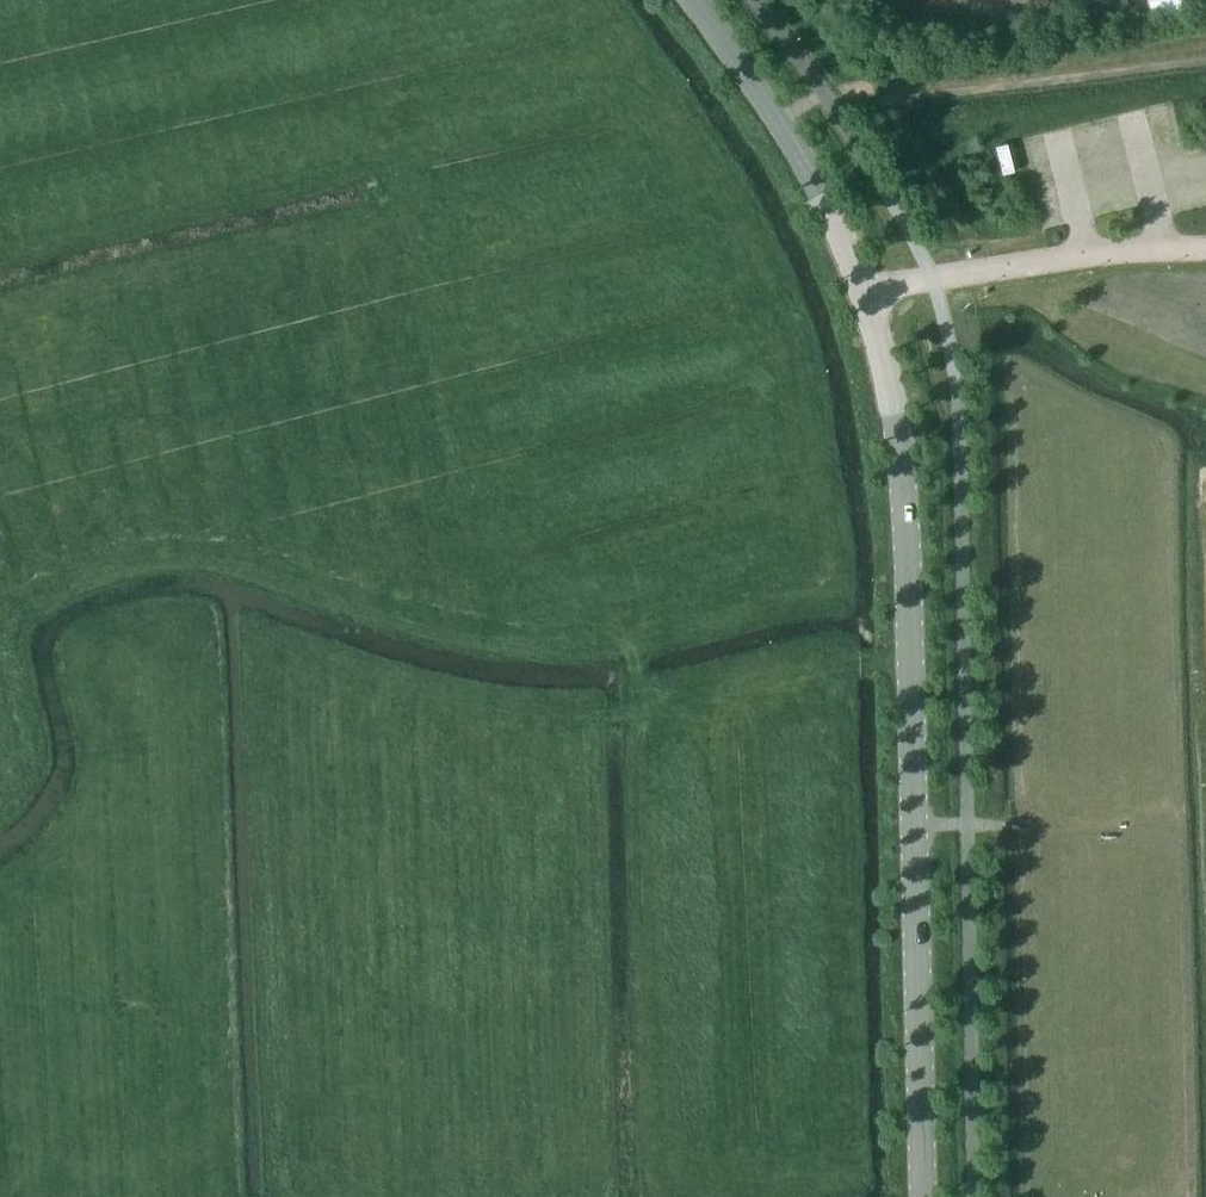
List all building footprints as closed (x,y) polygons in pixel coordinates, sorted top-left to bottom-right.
[(1101,13),(1133,11),(1133,0),(1100,0),(1101,13)] [(1093,18),(1091,4),(1079,6),(1081,20),(1093,18)] [(1014,171),(1007,143),(996,146),(1003,174),(1014,171)]
